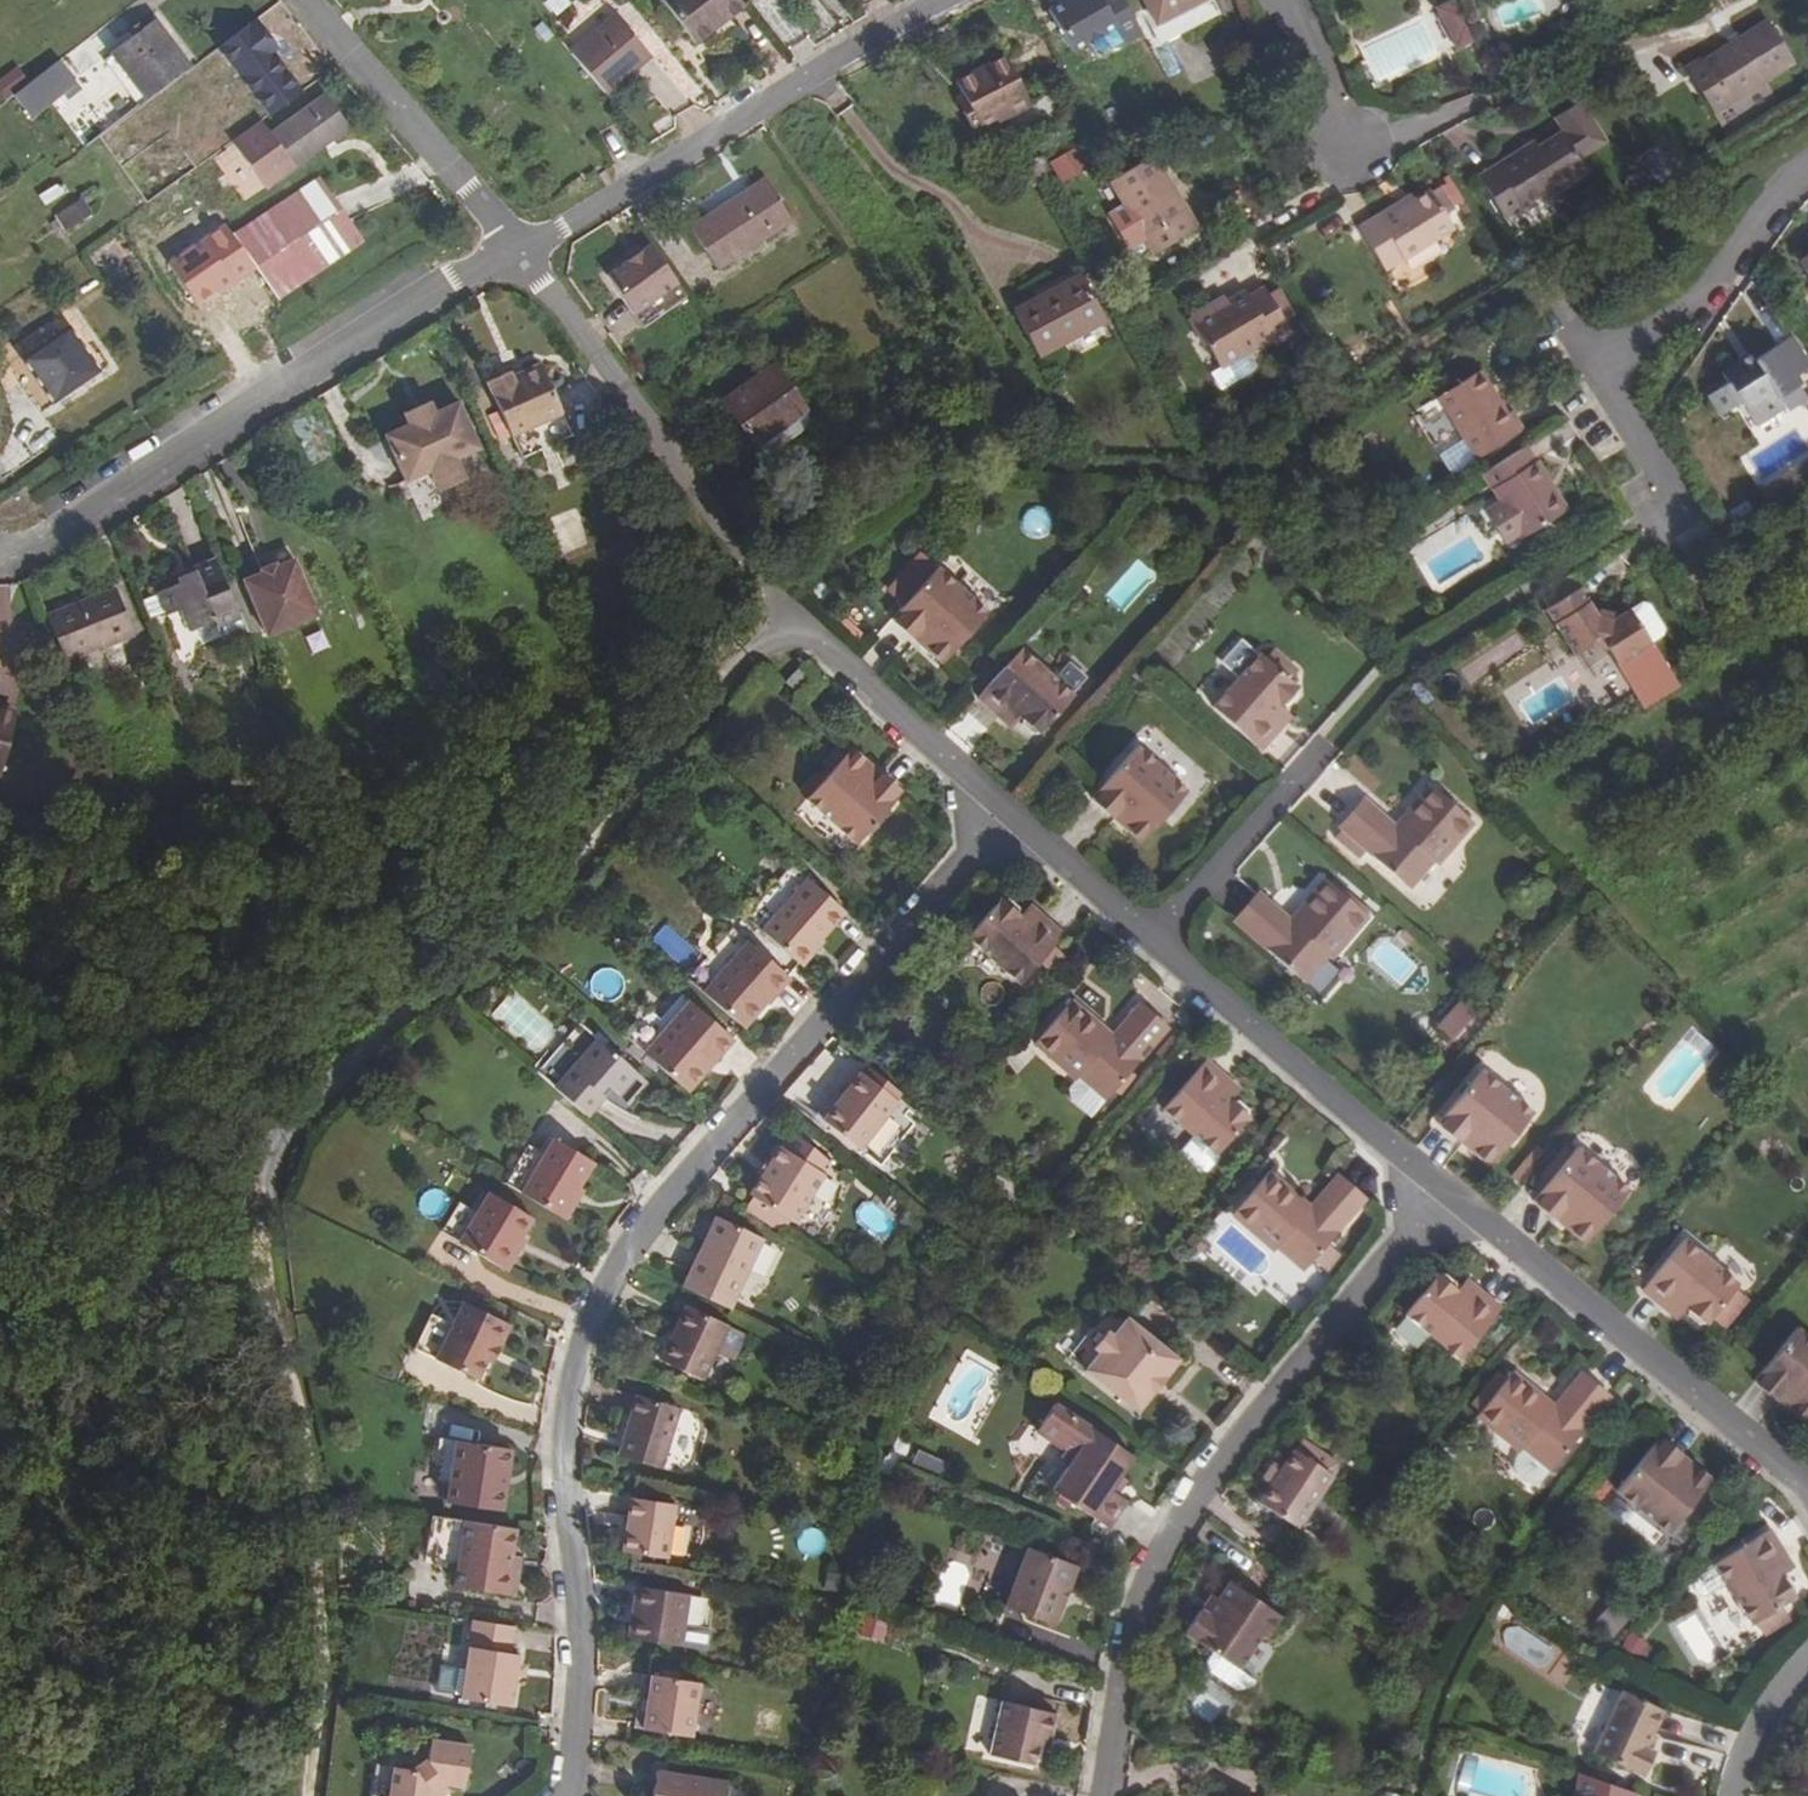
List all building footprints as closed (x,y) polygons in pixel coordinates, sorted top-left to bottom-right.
[(572,6),(568,0),(545,0),(554,16),(572,6)] [(714,28),(744,5),(740,0),(662,0),(694,42),(714,28)] [(1122,47),(1140,40),(1123,0),(1053,0),(1043,4),(1064,55),(1117,34),(1122,47)] [(1159,26),(1209,0),(1145,0),(1159,26)] [(1463,10),(1459,0),(1439,7),(1444,18),(1447,17),(1454,37),(1451,38),(1455,49),(1471,43),(1468,33),(1469,33),(1465,22),(1466,22),(1462,10),(1463,10)] [(1728,10),(1751,2),(1750,0),(1724,0),(1728,10)] [(565,49),(610,17),(600,2),(554,34),(565,49)] [(602,94),(628,73),(649,56),(616,16),(594,32),(568,54),(602,94)] [(1794,59),(1769,17),(1705,58),(1731,100),(1794,59)] [(147,99),(188,68),(152,20),(111,52),(112,54),(133,80),(147,99)] [(265,117),(300,91),(249,24),(215,50),(265,117)] [(1374,67),(1367,49),(1354,54),(1361,72),(1374,67)] [(133,80),(112,54),(104,61),(124,88),(133,80)] [(1006,58),(956,83),(969,109),(961,112),(970,131),(993,120),(996,124),(1031,107),(1006,58)] [(29,122),(78,85),(58,59),(10,97),(29,122)] [(0,79),(0,93),(3,97),(24,79),(14,67),(0,79)] [(262,123),(232,143),(264,188),(348,127),(324,95),(270,134),(262,123)] [(1557,190),(1585,173),(1576,159),(1604,142),(1580,101),(1555,116),(1564,132),(1561,134),(1560,132),(1533,149),(1526,153),(1523,148),(1478,176),(1503,217),(1555,185),(1557,190)] [(1533,149),(1530,144),(1523,148),(1526,153),(1533,149)] [(154,176),(163,168),(171,163),(161,147),(129,169),(141,185),(154,176)] [(1158,154),(1111,183),(1155,255),(1201,226),(1158,154)] [(167,174),(163,168),(154,176),(158,181),(167,174)] [(72,185),(65,176),(38,194),(44,204),(72,185)] [(320,179),(234,236),(266,285),(259,291),(266,302),(361,239),(320,179)] [(789,218),(765,180),(692,229),(717,266),(789,218)] [(1384,266),(1448,227),(1427,192),(1415,200),(1381,220),(1377,214),(1359,225),(1384,266)] [(1381,220),(1415,200),(1411,193),(1377,214),(1381,220)] [(91,213),(81,197),(55,215),(67,231),(91,213)] [(648,226),(598,263),(639,322),(679,289),(648,226)] [(113,240),(88,255),(103,279),(127,264),(113,240)] [(1083,277),(1015,313),(1038,357),(1106,321),(1083,277)] [(1280,341),(1296,331),(1269,286),(1252,296),(1248,290),(1228,302),(1218,308),(1215,303),(1194,316),(1227,367),(1277,336),(1280,341)] [(1228,302),(1224,297),(1215,303),(1218,308),(1228,302)] [(57,318),(18,342),(25,353),(65,330),(57,318)] [(38,381),(82,349),(68,328),(24,360),(38,381)] [(1796,334),(1781,343),(1801,375),(1807,370),(1807,353),(1796,334)] [(1783,396),(1805,382),(1801,375),(1781,343),(1760,357),(1755,352),(1726,370),(1732,381),(1712,394),(1724,414),(1745,401),(1759,423),(1779,410),(1783,396)] [(53,403),(98,371),(82,349),(38,381),(53,403)] [(38,381),(24,360),(10,370),(24,391),(38,381)] [(771,367),(723,401),(754,445),(802,410),(771,367)] [(511,461),(562,438),(552,416),(533,372),(530,372),(525,370),(516,373),(513,380),(504,384),(500,374),(475,384),(501,439),(511,461)] [(1480,370),(1441,394),(1481,457),(1525,427),(1513,409),(1508,412),(1480,370)] [(53,403),(38,381),(24,391),(40,412),(53,403)] [(475,473),(445,404),(422,414),(417,403),(389,416),(394,428),(370,438),(401,507),(426,497),(431,507),(458,495),(453,484),(475,473)] [(1572,508),(1541,458),(1537,462),(1526,446),(1485,472),(1527,537),(1572,508)] [(434,515),(462,503),(458,495),(431,507),(434,515)] [(1042,535),(1046,516),(1025,512),(1022,531),(1042,535)] [(990,613),(924,553),(891,590),(906,603),(893,618),(922,644),(926,639),(932,645),(928,649),(941,660),(951,659),(990,613)] [(251,571),(234,578),(256,635),(306,615),(283,558),(266,565),(265,562),(250,568),(251,571)] [(208,559),(174,573),(169,576),(171,582),(148,591),(157,614),(173,608),(181,628),(205,619),(208,625),(231,616),(208,559)] [(1593,600),(1584,587),(1552,607),(1561,621),(1593,600)] [(104,595),(77,603),(34,618),(51,665),(121,640),(104,595)] [(1593,600),(1561,621),(1581,652),(1596,643),(1614,647),(1623,662),(1667,633),(1669,627),(1655,602),(1649,601),(1619,620),(1603,616),(1593,600)] [(1619,620),(1620,612),(1606,608),(1603,616),(1619,620)] [(932,645),(926,639),(922,644),(928,649),(932,645)] [(1293,702),(1301,694),(1300,687),(1302,684),(1295,678),(1287,671),(1295,663),(1283,652),(1275,661),(1270,656),(1269,658),(1251,642),(1232,664),(1249,680),(1223,709),(1266,748),(1287,723),(1277,713),(1284,704),(1285,703),(1293,702)] [(1071,699),(1019,653),(980,696),(1004,717),(1013,706),(1023,715),(1025,724),(1034,732),(1040,730),(1042,731),(1071,699)] [(1287,671),(1295,678),(1303,670),(1295,663),(1287,671)] [(808,683),(798,672),(787,683),(797,694),(808,683)] [(1295,715),(1284,704),(1277,713),(1287,723),(1295,715)] [(1014,725),(1023,715),(1013,706),(1004,717),(1014,725)] [(8,721),(0,719),(0,759),(8,721)] [(1150,838),(1189,794),(1137,747),(1093,796),(1121,823),(1125,819),(1131,826),(1128,829),(1140,840),(1150,838)] [(859,844),(903,794),(875,769),(872,771),(865,765),(867,762),(855,751),(847,752),(808,799),(859,844)] [(875,769),(867,762),(865,765),(872,771),(875,769)] [(97,793),(91,774),(79,779),(86,797),(97,793)] [(1438,866),(1475,823),(1432,785),(1405,816),(1411,820),(1402,830),(1396,826),(1365,799),(1341,827),(1411,890),(1435,864),(1438,866)] [(1402,830),(1411,820),(1405,816),(1396,826),(1402,830)] [(1131,826),(1125,819),(1121,823),(1128,829),(1131,826)] [(1411,890),(1424,902),(1447,877),(1435,866),(1411,890)] [(802,965),(848,913),(811,878),(764,932),(802,965)] [(1334,959),(1368,917),(1322,878),(1296,909),(1302,913),(1293,926),(1287,920),(1256,895),(1232,924),(1306,984),(1329,955),(1334,959)] [(1025,977),(1063,935),(1039,913),(1029,925),(1019,917),(1019,908),(1011,900),(1003,902),(1000,900),(972,932),(1025,977)] [(1039,913),(1029,905),(1019,917),(1029,925),(1039,913)] [(1293,926),(1302,913),(1296,909),(1287,920),(1293,926)] [(651,940),(683,965),(696,949),(664,924),(651,940)] [(745,1030),(790,979),(751,943),(705,994),(745,1030)] [(736,1041),(693,1002),(646,1055),(683,1087),(712,1054),(718,1060),(736,1041)] [(1109,1041),(1098,1032),(1102,1027),(1072,1002),(1034,1046),(1077,1082),(1080,1079),(1107,1101),(1168,1028),(1140,1004),(1113,1036),(1109,1041)] [(1435,1028),(1453,1041),(1471,1016),(1453,1003),(1435,1028)] [(1113,1036),(1102,1027),(1098,1032),(1109,1041),(1113,1036)] [(616,1097),(636,1071),(595,1040),(558,1087),(590,1116),(603,1100),(598,1096),(604,1087),(616,1097)] [(689,1093),(718,1060),(712,1054),(683,1087),(689,1093)] [(1234,1104),(1230,1101),(1222,1094),(1231,1082),(1206,1061),(1170,1106),(1212,1143),(1239,1103),(1239,1102),(1234,1104)] [(1534,1115),(1480,1073),(1437,1124),(1467,1149),(1473,1147),(1477,1150),(1476,1156),(1488,1165),(1497,1162),(1534,1115)] [(898,1103),(863,1074),(853,1086),(889,1115),(898,1103)] [(1230,1101),(1240,1090),(1231,1082),(1222,1094),(1230,1101)] [(859,1149),(889,1115),(853,1086),(824,1120),(859,1149)] [(590,1116),(558,1087),(552,1094),(586,1121),(590,1116)] [(1220,1151),(1248,1119),(1248,1111),(1239,1103),(1212,1143),(1220,1151)] [(559,1136),(526,1191),(565,1215),(600,1162),(559,1136)] [(817,1197),(832,1174),(828,1170),(835,1160),(801,1136),(791,1152),(785,1149),(775,1164),(766,1178),(753,1197),(755,1198),(776,1213),(770,1223),(788,1233),(793,1224),(797,1226),(801,1220),(809,1218),(817,1205),(817,1197)] [(1476,1156),(1477,1150),(1473,1147),(1467,1149),(1476,1156)] [(1592,1240),(1631,1192),(1576,1148),(1573,1153),(1563,1164),(1557,1159),(1542,1178),(1548,1183),(1533,1201),(1562,1224),(1569,1223),(1572,1226),(1571,1232),(1583,1241),(1592,1240)] [(1563,1164),(1573,1153),(1567,1148),(1557,1159),(1563,1164)] [(766,1178),(775,1164),(771,1161),(762,1175),(766,1178)] [(1305,1273),(1365,1200),(1336,1176),(1311,1206),(1306,1211),(1296,1203),(1300,1197),(1269,1173),(1233,1218),(1273,1252),(1276,1249),(1305,1273)] [(504,1264),(535,1215),(492,1189),(480,1209),(462,1238),(504,1264)] [(1306,1211),(1311,1206),(1300,1197),(1296,1203),(1306,1211)] [(776,1213),(755,1198),(748,1209),(770,1223),(776,1213)] [(740,1299),(768,1239),(722,1217),(694,1277),(740,1299)] [(1572,1226),(1569,1223),(1562,1224),(1571,1232),(1572,1226)] [(1736,1289),(1680,1246),(1643,1291),(1669,1312),(1678,1300),(1688,1307),(1689,1308),(1689,1315),(1699,1323),(1705,1322),(1708,1324),(1736,1289)] [(1425,1323),(1455,1285),(1455,1284),(1445,1276),(1439,1278),(1437,1276),(1409,1310),(1425,1323)] [(740,1299),(694,1277),(688,1288),(735,1309),(740,1299)] [(1476,1289),(1466,1281),(1457,1293),(1466,1301),(1476,1289)] [(1439,1334),(1466,1301),(1457,1293),(1455,1292),(1455,1285),(1425,1323),(1439,1334)] [(1464,1354),(1501,1309),(1476,1289),(1466,1301),(1439,1334),(1464,1354)] [(499,1344),(509,1323),(462,1300),(451,1324),(435,1360),(474,1379),(486,1355),(492,1340),(499,1344)] [(1678,1319),(1688,1307),(1678,1300),(1669,1312),(1678,1319)] [(733,1325),(689,1304),(663,1359),(706,1379),(733,1325)] [(1180,1362),(1129,1320),(1089,1373),(1141,1414),(1156,1393),(1156,1389),(1160,1383),(1165,1383),(1180,1362)] [(1793,1327),(1751,1381),(1779,1404),(1786,1402),(1793,1408),(1791,1413),(1801,1421),(1807,1419),(1807,1338),(1793,1327)] [(492,1359),(499,1344),(492,1340),(486,1355),(492,1359)] [(1552,1470),(1610,1397),(1582,1373),(1555,1406),(1551,1411),(1540,1402),(1545,1397),(1513,1372),(1478,1417),(1520,1451),(1522,1447),(1552,1470)] [(640,1395),(620,1456),(662,1469),(682,1408),(640,1395)] [(1555,1406),(1545,1397),(1540,1402),(1551,1411),(1555,1406)] [(1793,1408),(1786,1402),(1779,1404),(1791,1413),(1793,1408)] [(1113,1491),(1122,1476),(1136,1457),(1057,1404),(1039,1431),(1066,1450),(1063,1455),(1066,1467),(1071,1470),(1056,1493),(1112,1531),(1130,1503),(1120,1496),(1113,1491)] [(1658,1439),(1614,1492),(1666,1536),(1710,1484),(1695,1472),(1690,1473),(1686,1470),(1686,1464),(1658,1439)] [(454,1485),(460,1443),(448,1441),(442,1484),(454,1485)] [(503,1513),(512,1451),(460,1443),(454,1485),(451,1505),(503,1513)] [(1332,1478),(1291,1453),(1259,1507),(1300,1532),(1332,1478)] [(1120,1496),(1130,1481),(1122,1476),(1113,1491),(1120,1496)] [(632,1500),(623,1553),(668,1560),(677,1507),(632,1500)] [(514,1560),(519,1531),(467,1524),(456,1589),(517,1598),(521,1576),(512,1574),(514,1560)] [(818,1530),(795,1537),(802,1555),(824,1548),(818,1530)] [(1793,1600),(1791,1588),(1787,1581),(1783,1582),(1780,1578),(1773,1566),(1785,1557),(1769,1530),(1715,1566),(1752,1627),(1756,1625),(1761,1632),(1776,1623),(1771,1615),(1782,1608),(1793,1600)] [(1077,1567),(1028,1548),(1005,1607),(1054,1626),(1063,1601),(1059,1599),(1063,1591),(1067,1590),(1077,1567)] [(1793,1569),(1785,1557),(1773,1566),(1780,1578),(1793,1569)] [(521,1576),(523,1561),(514,1560),(512,1574),(521,1576)] [(640,1589),(632,1642),(684,1650),(692,1598),(640,1589)] [(1276,1639),(1287,1615),(1233,1589),(1225,1608),(1216,1625),(1208,1621),(1196,1646),(1228,1660),(1254,1672),(1271,1637),(1276,1639)] [(1216,1625),(1225,1608),(1216,1604),(1208,1621),(1216,1625)] [(1790,1621),(1782,1608),(1771,1615),(1776,1623),(1761,1632),(1764,1638),(1790,1621)] [(1694,1614),(1677,1624),(1698,1660),(1716,1650),(1694,1614)] [(516,1630),(473,1623),(460,1700),(513,1709),(521,1657),(512,1655),(516,1630)] [(1254,1672),(1228,1660),(1224,1669),(1228,1680),(1258,1693),(1271,1687),(1274,1680),(1254,1672)] [(657,1676),(644,1674),(641,1695),(651,1697),(645,1730),(694,1737),(702,1685),(668,1679),(657,1676)] [(1623,1695),(1597,1750),(1648,1774),(1659,1751),(1650,1747),(1658,1731),(1655,1730),(1663,1714),(1623,1695)] [(1048,1749),(1055,1712),(1000,1700),(989,1753),(1034,1763),(1038,1746),(1048,1749)] [(472,1748),(432,1742),(428,1763),(414,1771),(394,1767),(390,1795),(430,1795),(430,1794),(431,1793),(445,1786),(464,1789),(472,1748)] [(659,1771),(655,1795),(729,1795),(731,1783),(659,1771)] [(1639,1793),(1584,1774),(1580,1795),(1639,1795),(1639,1793)] [(449,1792),(445,1786),(431,1793),(433,1795),(441,1795),(449,1792)]
